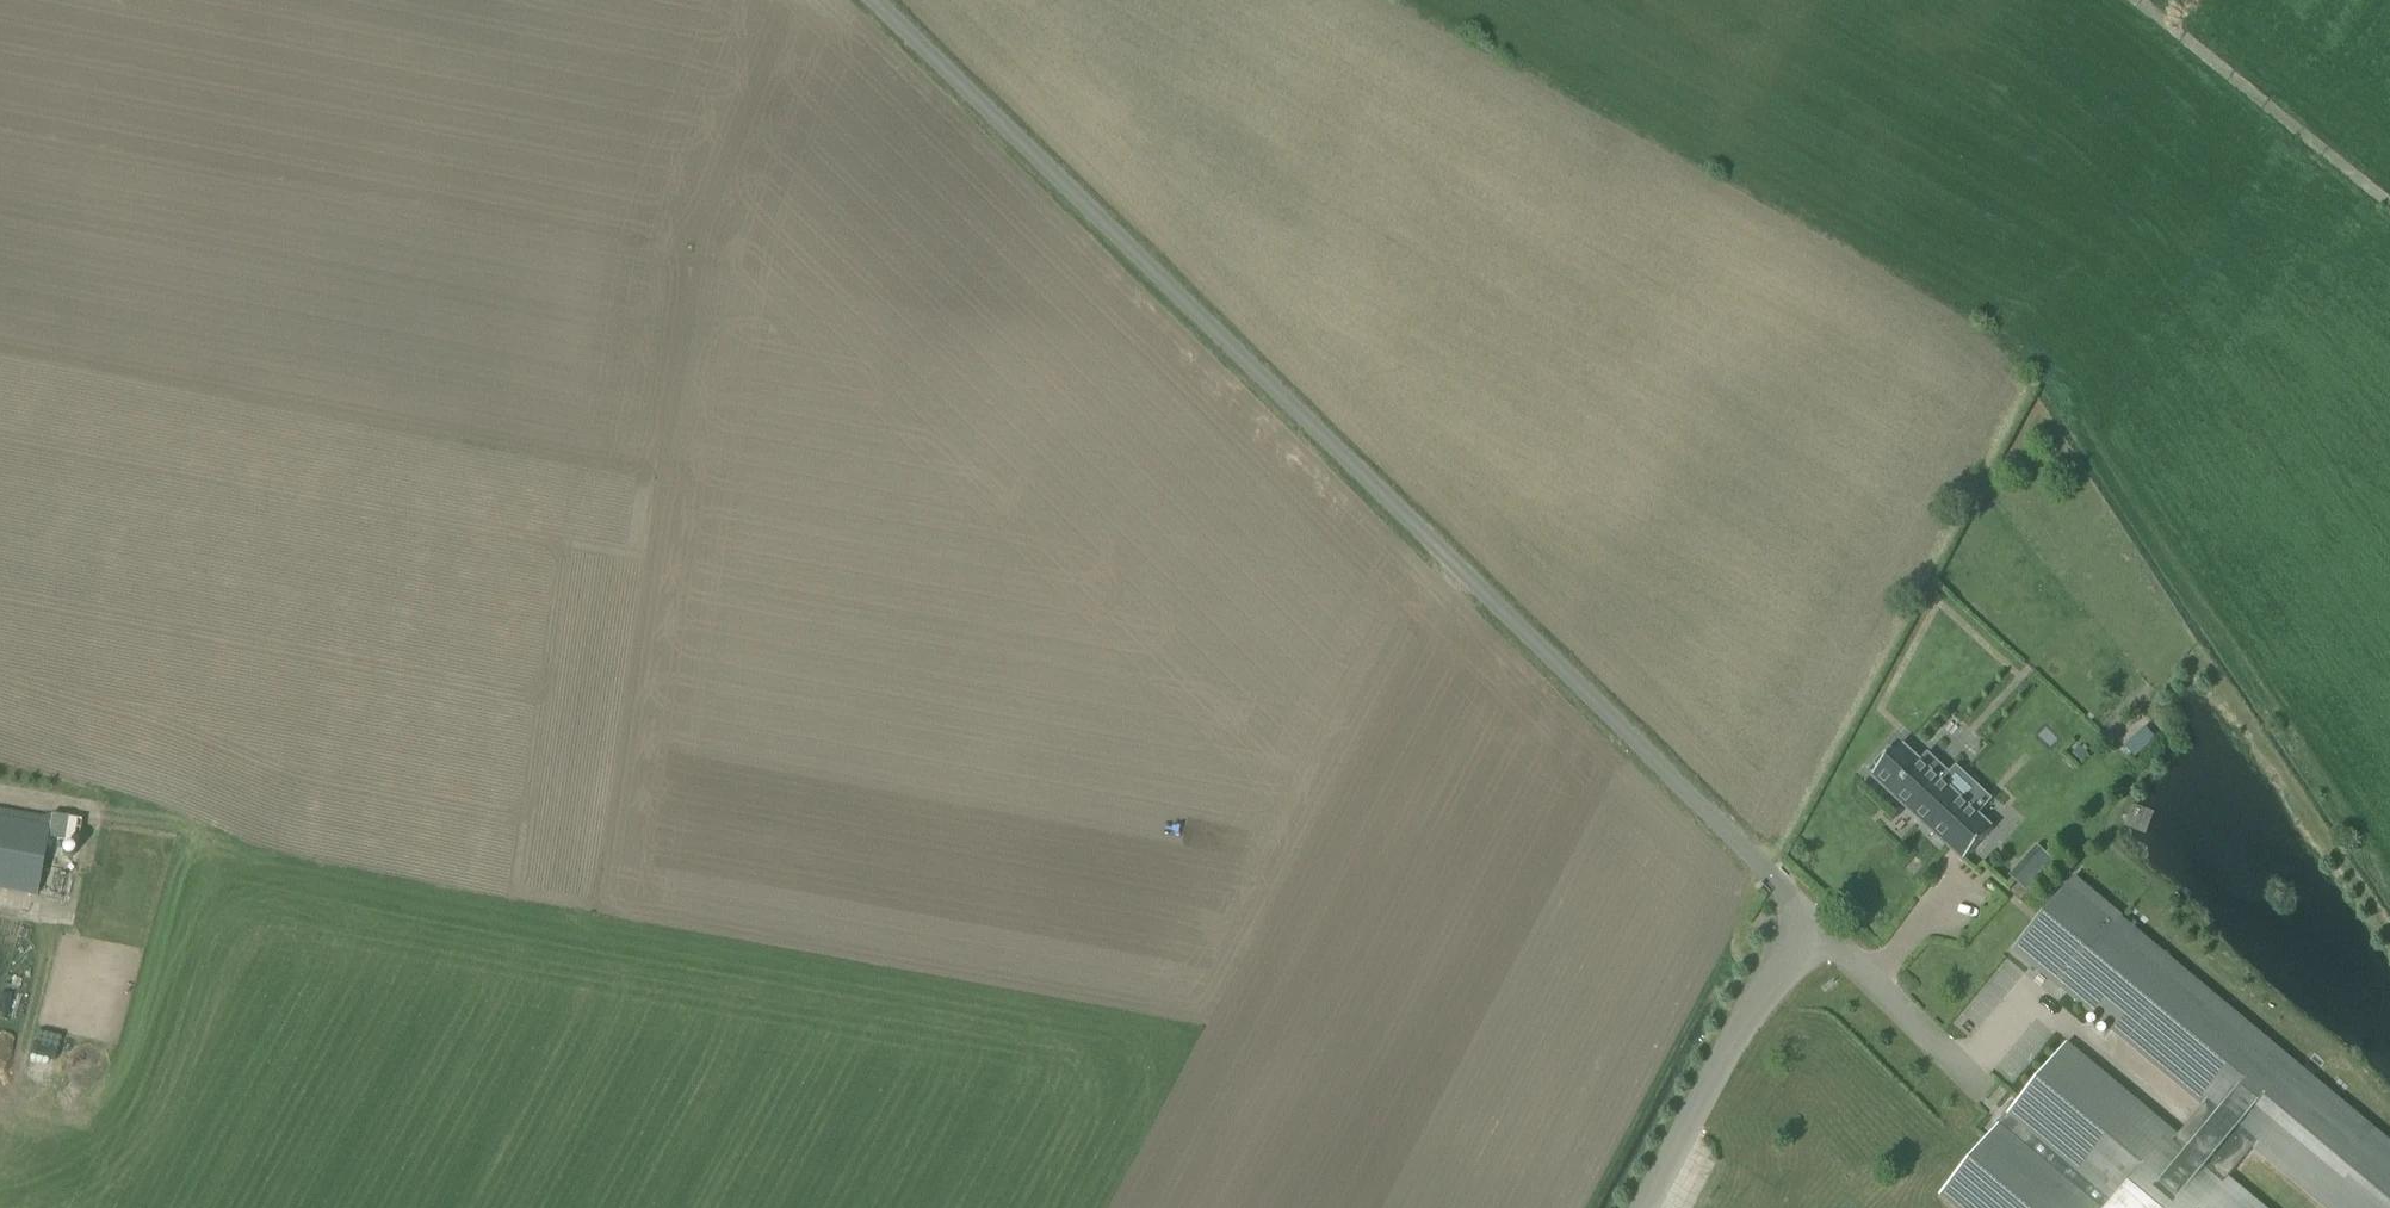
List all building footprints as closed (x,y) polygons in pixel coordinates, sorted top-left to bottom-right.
[(1919,761),(1901,745),(1894,752),(1889,748),(1874,764),(1879,769),(1872,776),(1964,861),(1993,830),(1944,784),(1952,775),(1928,752),(1919,761)] [(2079,747),(2072,754),(2082,762),(2088,755),(2079,747)] [(37,897),(47,837),(74,841),(77,822),(0,808),(0,890),(37,897)] [(2228,1178),(2253,1149),(2324,1207),(2389,1207),(2389,1143),(2074,879),(2014,950),(2202,1107),(2178,1136),(2066,1043),(1939,1196),(1954,1207),(2264,1207),(2228,1178)]
